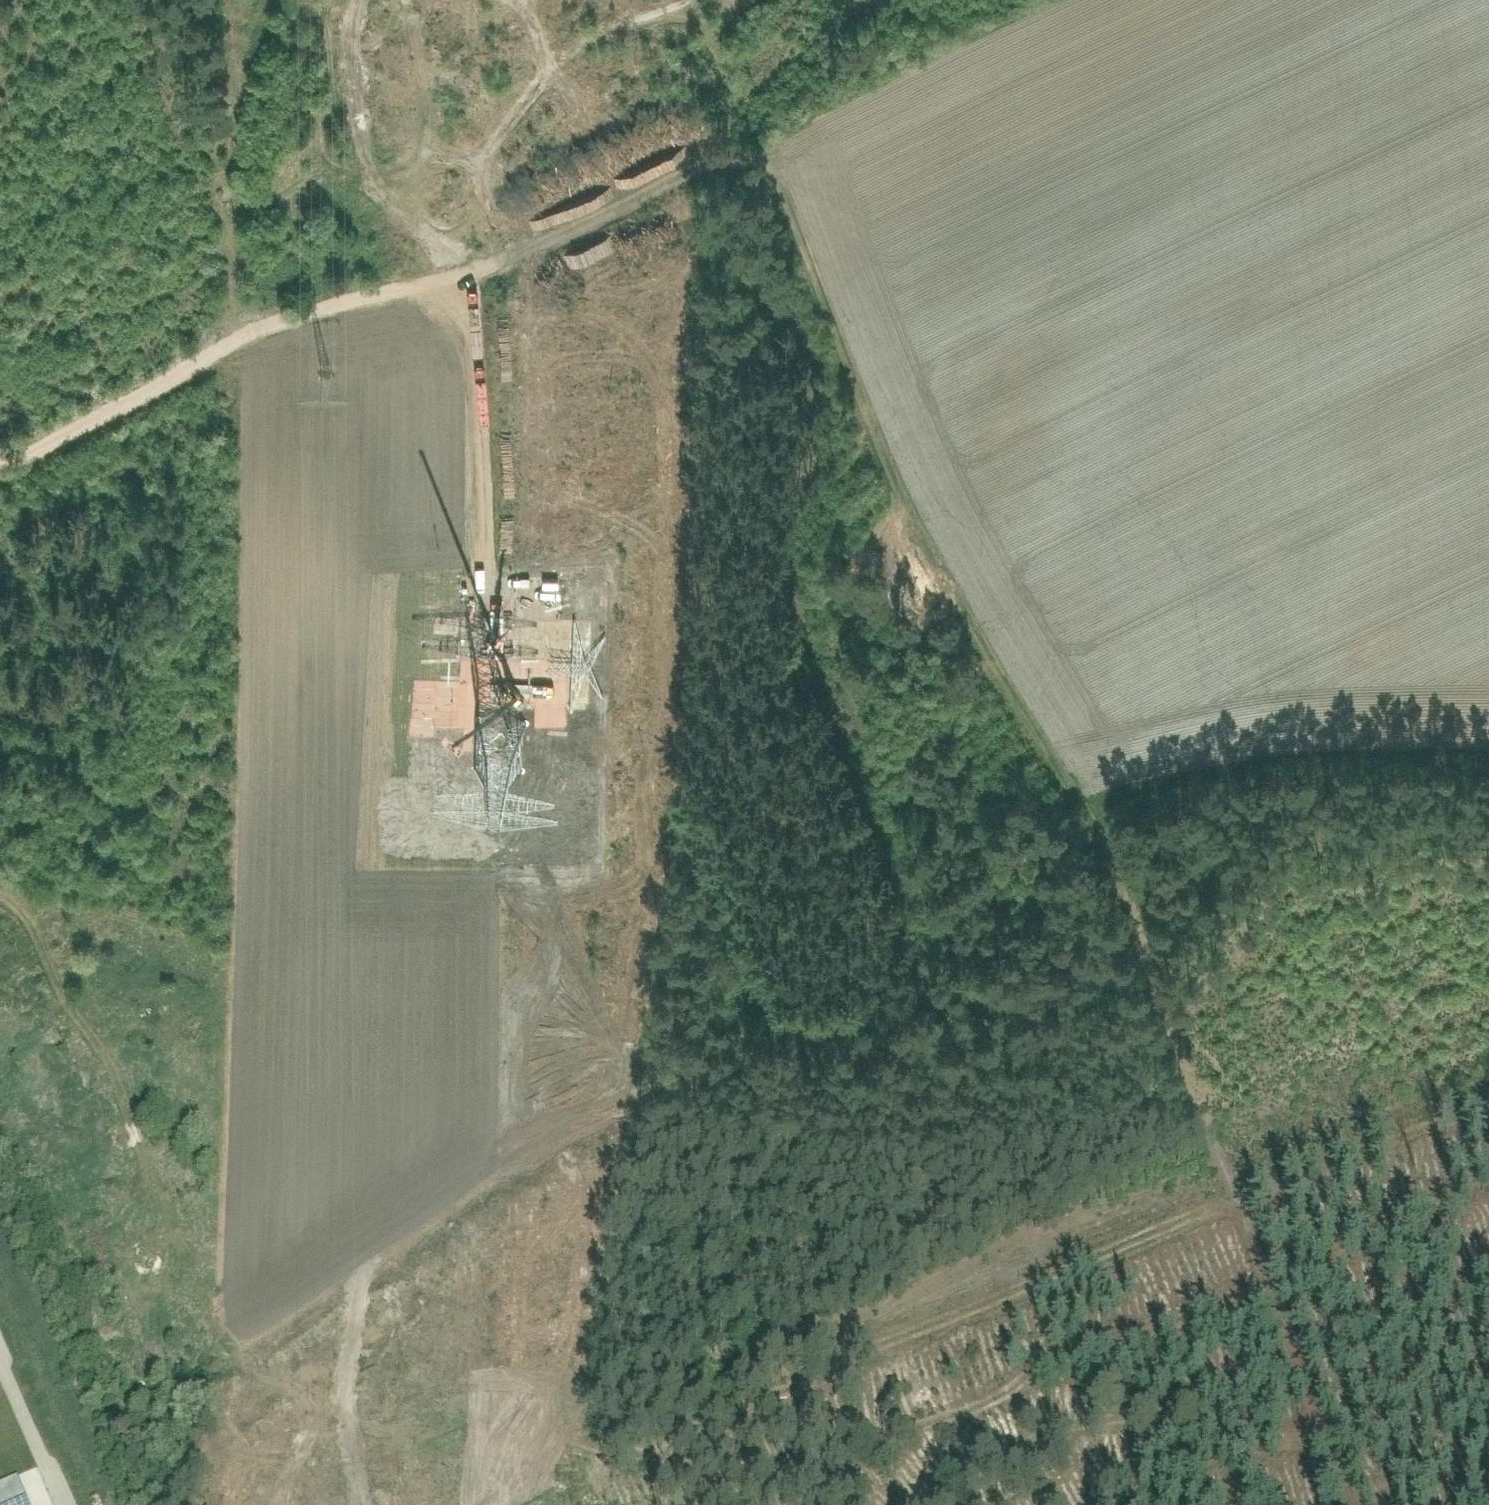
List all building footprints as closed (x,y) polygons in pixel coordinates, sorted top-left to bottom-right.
[(0,1462),(0,1504),(33,1504),(45,1500),(23,1452),(0,1462)]
